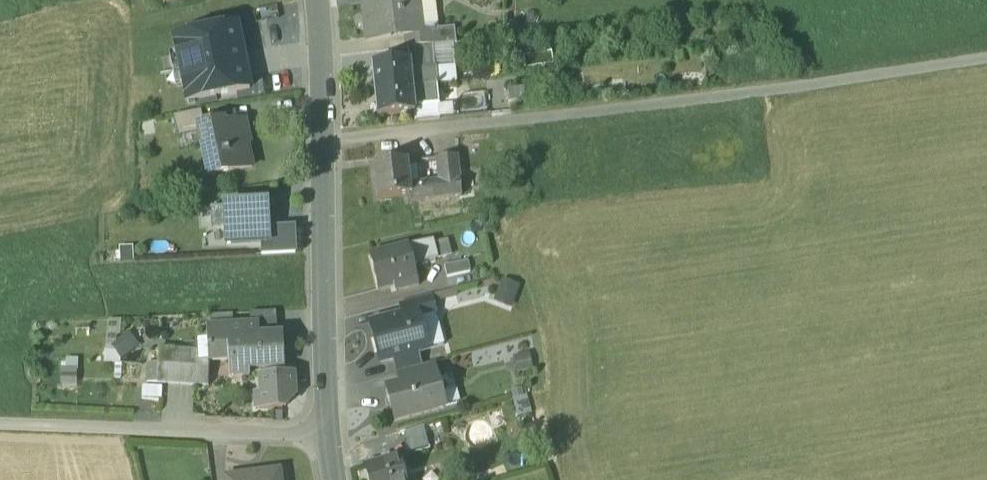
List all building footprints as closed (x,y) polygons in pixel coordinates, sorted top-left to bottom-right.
[(363,3),(368,40),(402,36),(402,37),(406,36),(431,33),(431,32),(431,31),(423,32),(419,0),(383,0),(363,3)] [(423,32),(431,31),(431,32),(432,32),(435,31),(434,29),(438,26),(435,0),(419,0),(423,32)] [(455,29),(432,32),(431,32),(431,33),(433,45),(456,43),(455,29)] [(186,104),(250,92),(238,30),(174,42),(186,104)] [(431,33),(406,36),(408,48),(433,45),(431,33)] [(410,61),(372,65),(375,91),(412,87),(411,72),(411,68),(410,61)] [(417,71),(411,72),(412,87),(437,85),(435,69),(417,71)] [(437,85),(412,87),(414,106),(438,104),(437,85)] [(412,87),(375,91),(378,117),(414,113),(415,113),(414,106),(412,87)] [(438,104),(414,106),(415,113),(414,113),(415,122),(439,119),(438,104)] [(201,110),(174,116),(178,138),(180,137),(179,132),(199,128),(204,127),(201,110)] [(204,127),(199,128),(208,176),(252,167),(247,144),(250,144),(246,122),(224,127),(224,124),(204,127)] [(457,157),(435,159),(438,181),(459,179),(457,157)] [(407,162),(373,165),(377,199),(410,195),(411,195),(410,185),(407,167),(407,162)] [(438,181),(432,182),(433,199),(461,196),(459,179),(438,181)] [(432,182),(410,185),(411,195),(410,195),(410,202),(433,199),(432,182)] [(242,205),(225,206),(227,240),(227,244),(231,243),(231,244),(261,242),(269,242),(268,230),(268,227),(267,219),(268,219),(267,204),(251,205),(243,205),(242,205)] [(294,228),(268,230),(269,242),(261,242),(261,254),(295,252),(294,228)] [(448,239),(435,241),(439,258),(452,255),(448,239)] [(433,240),(369,256),(378,290),(395,286),(397,292),(418,286),(413,266),(437,260),(433,240)] [(447,266),(448,275),(467,273),(466,263),(447,266)] [(503,278),(494,300),(512,307),(521,286),(503,278)] [(431,295),(400,304),(403,315),(417,312),(419,318),(436,314),(431,295)] [(276,311),(250,312),(250,325),(258,324),(259,328),(277,327),(276,311)] [(403,315),(371,324),(381,362),(418,353),(427,350),(419,318),(417,312),(403,315)] [(250,325),(244,325),(245,345),(246,360),(246,370),(249,370),(259,369),(284,368),(282,335),(277,336),(277,327),(259,328),(258,324),(250,325)] [(244,325),(207,327),(208,347),(245,345),(244,325)] [(117,362),(139,344),(129,331),(107,349),(117,362)] [(245,345),(208,347),(208,352),(208,362),(210,362),(228,361),(246,360),(245,345)] [(210,365),(173,362),(173,350),(160,349),(158,383),(208,386),(210,365)] [(208,352),(173,350),(173,362),(210,365),(210,362),(208,362),(208,352)] [(418,353),(395,359),(398,372),(421,366),(418,353)] [(78,385),(79,358),(62,357),(61,384),(78,385)] [(246,360),(228,361),(229,377),(249,376),(249,370),(246,370),(246,360)] [(421,366),(398,372),(401,384),(436,375),(433,363),(421,366)] [(284,368),(259,369),(261,394),(255,395),(256,409),(286,407),(295,397),(294,375),(293,367),(284,368)] [(401,384),(387,388),(388,389),(390,389),(393,403),(391,404),(395,419),(437,408),(434,396),(441,394),(436,375),(401,384)] [(411,452),(430,447),(425,426),(406,431),(411,452)] [(365,466),(369,479),(404,479),(397,457),(365,466)] [(226,478),(226,479),(280,479),(279,471),(226,478)]
